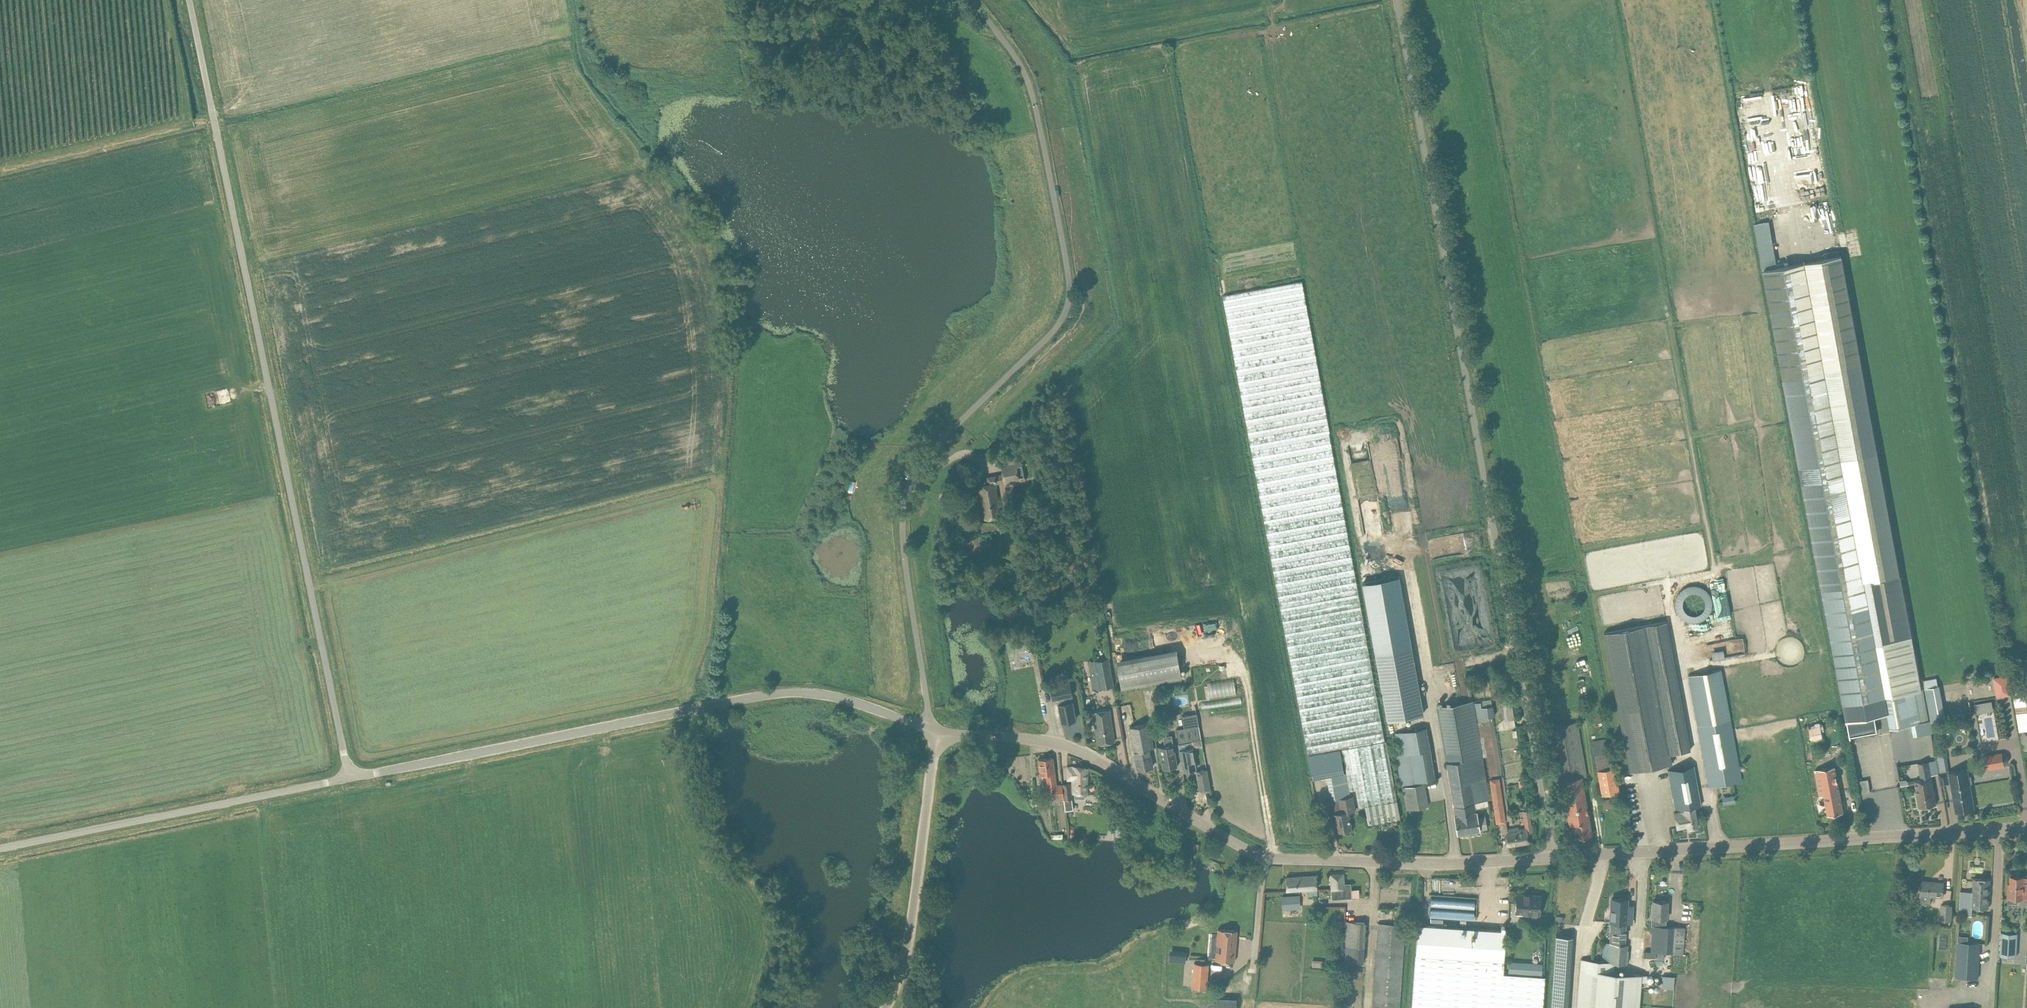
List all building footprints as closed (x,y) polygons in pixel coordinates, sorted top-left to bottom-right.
[(1801,263),(1884,713),(1888,713),(1891,728),(1911,724),(1920,723),(1928,721),(1922,692),(1921,692),(1840,256),(1801,263)] [(1764,270),(1845,710),(1847,720),(1876,715),(1884,713),(1801,263),(1764,270)] [(1340,750),(1344,774),(1347,791),(1350,791),(1356,790),(1359,807),(1365,806),(1368,824),(1400,818),(1398,808),(1302,287),(1224,301),(1308,756),(1340,750)] [(203,394),(207,408),(231,402),(227,387),(203,394)] [(1380,453),(1399,448),(1396,435),(1377,439),(1380,453)] [(1369,444),(1350,446),(1353,478),(1373,475),(1369,444)] [(1000,459),(1002,467),(1003,473),(986,476),(988,484),(979,485),(985,519),(1001,516),(995,485),(1005,482),(1005,484),(1023,481),(1022,477),(1025,476),(1023,462),(1020,462),(1020,457),(1031,456),(1030,447),(1018,448),(1019,456),(1000,459)] [(1037,460),(1037,469),(1051,469),(1051,460),(1037,460)] [(1064,467),(1055,469),(1058,477),(1067,475),(1064,467)] [(1711,608),(1711,604),(1704,603),(1704,606),(1699,606),(1699,604),(1687,603),(1687,597),(1678,597),(1677,617),(1707,619),(1708,608),(1711,608)] [(1688,622),(1690,636),(1716,633),(1717,640),(1732,638),(1728,601),(1714,603),(1715,609),(1726,608),(1727,618),(1688,622)] [(1069,602),(1061,604),(1062,613),(1070,612),(1069,602)] [(1668,620),(1605,631),(1630,771),(1672,763),(1670,753),(1691,750),(1668,620)] [(1712,652),(1713,658),(1739,654),(1745,653),(1743,638),(1738,639),(1738,642),(1724,644),(1724,650),(1712,652)] [(1411,644),(1374,650),(1386,719),(1423,713),(1411,644)] [(1176,648),(1116,659),(1121,688),(1181,678),(1176,648)] [(1094,660),(1099,689),(1113,686),(1108,657),(1094,660)] [(1698,726),(1730,720),(1721,669),(1689,675),(1698,726)] [(2007,675),(1994,677),(1997,696),(2010,694),(2007,675)] [(1207,684),(1210,699),(1236,693),(1233,678),(1207,684)] [(1075,720),(1073,710),(1072,703),(1071,703),(1070,697),(1073,696),(1070,682),(1050,685),(1053,700),(1058,699),(1059,704),(1062,722),(1075,720)] [(2026,729),(2026,684),(2012,686),(2020,730),(2026,729)] [(1939,685),(1926,688),(1932,721),(1945,718),(1939,685)] [(1514,717),(1510,698),(1507,686),(1497,689),(1499,695),(1503,694),(1504,699),(1500,700),(1504,719),(1514,717)] [(1475,700),(1478,719),(1478,720),(1487,718),(1494,717),(1491,698),(1475,700)] [(1481,758),(1483,757),(1476,719),(1475,719),(1472,701),(1437,707),(1456,814),(1454,814),(1458,834),(1480,830),(1487,829),(1485,816),(1478,817),(1477,811),(1476,811),(1474,802),(1488,799),(1481,758)] [(1115,742),(1113,732),(1111,710),(1094,712),(1096,734),(1098,744),(1115,742)] [(1124,711),(1129,726),(1134,724),(1129,710),(1124,711)] [(1184,728),(1176,730),(1178,743),(1191,741),(1201,739),(1197,713),(1182,716),(1184,728)] [(1876,719),(1876,715),(1847,720),(1851,739),(1851,738),(1879,733),(1876,719)] [(1478,720),(1478,719),(1476,719),(1483,757),(1488,756),(1492,779),(1502,778),(1493,721),(1487,722),(1487,718),(1478,720)] [(1730,720),(1698,726),(1709,787),(1742,781),(1730,720)] [(1920,723),(1911,724),(1913,737),(1930,734),(1928,721),(1920,723)] [(1151,738),(1149,723),(1130,726),(1136,759),(1138,769),(1153,766),(1149,749),(1153,748),(1151,738)] [(1575,838),(1591,835),(1582,777),(1586,776),(1577,723),(1548,728),(1557,781),(1562,780),(1570,826),(1573,825),(1575,838)] [(1819,725),(1808,728),(1811,739),(1822,736),(1819,725)] [(1399,754),(1430,747),(1426,727),(1395,733),(1399,754)] [(1177,766),(1176,756),(1172,734),(1164,735),(1165,745),(1159,746),(1161,759),(1163,769),(1177,766)] [(1615,769),(1612,752),(1610,737),(1593,740),(1595,755),(1598,772),(1615,769)] [(1196,768),(1194,758),(1192,747),(1179,750),(1181,761),(1183,770),(1196,768)] [(1326,776),(1326,777),(1344,774),(1340,750),(1308,756),(1311,769),(1313,779),(1326,776)] [(1935,754),(1936,760),(1940,785),(1951,783),(1956,812),(1975,809),(1968,769),(1950,773),(1947,757),(1948,757),(1947,752),(1935,754)] [(2002,753),(1986,755),(1988,767),(2003,764),(2002,753)] [(1049,800),(1063,798),(1062,784),(1056,785),(1054,767),(1053,757),(1038,759),(1040,776),(1046,775),(1049,800)] [(1906,779),(1900,780),(1901,786),(1909,784),(1915,783),(1917,791),(1915,792),(1916,796),(1917,795),(1920,807),(1936,804),(1931,775),(1929,761),(1919,763),(1921,779),(1908,782),(1906,779)] [(1693,765),(1668,770),(1675,809),(1676,811),(1675,811),(1674,812),(1675,818),(1677,827),(1687,825),(1688,828),(1698,826),(1694,807),(1697,806),(1701,805),(1693,765)] [(1068,767),(1068,781),(1072,781),(1072,794),(1075,794),(1074,798),(1084,799),(1085,794),(1086,794),(1087,768),(1073,766),(1073,767),(1068,767)] [(1843,812),(1841,802),(1836,768),(1816,771),(1818,786),(1820,796),(1825,795),(1828,815),(1843,812)] [(1207,769),(1196,771),(1199,791),(1210,789),(1207,769)] [(1615,769),(1598,772),(1602,794),(1619,791),(1615,769)] [(1331,801),(1333,800),(1348,798),(1347,791),(1344,774),(1326,777),(1331,801)] [(1502,778),(1492,779),(1487,780),(1494,825),(1503,824),(1507,823),(1505,814),(1508,814),(1502,778)] [(1869,779),(1859,780),(1860,792),(1871,791),(1869,779)] [(1070,783),(1062,784),(1063,798),(1063,800),(1072,799),(1070,783)] [(1421,785),(1405,788),(1408,806),(1424,803),(1421,785)] [(1350,791),(1347,791),(1348,798),(1333,800),(1335,814),(1334,814),(1337,830),(1351,828),(1348,812),(1355,811),(1353,796),(1351,797),(1350,791)] [(1734,797),(1722,799),(1724,806),(1735,804),(1734,797)] [(1602,799),(1603,810),(1614,809),(1613,798),(1602,799)] [(1073,810),(1072,799),(1063,800),(1065,811),(1070,811),(1073,810)] [(1507,823),(1503,824),(1504,832),(1507,832),(1509,845),(1529,842),(1527,833),(1532,832),(1530,817),(1532,817),(1531,810),(1521,812),(1522,818),(1523,818),(1525,828),(1518,829),(1518,826),(1508,828),(1507,823)] [(1344,884),(1343,873),(1330,874),(1331,884),(1331,898),(1345,898),(1345,897),(1351,897),(1350,883),(1344,884)] [(1317,895),(1317,885),(1316,875),(1286,877),(1287,890),(1308,889),(1308,895),(1317,895)] [(2024,877),(2011,876),(2011,884),(2010,884),(2009,904),(2018,904),(2018,899),(2026,899),(2026,883),(2026,878),(2024,877)] [(1988,908),(1990,889),(1990,879),(1974,878),(1973,892),(1961,891),(1960,901),(1959,915),(1972,915),(1972,907),(1988,908)] [(1943,897),(1943,892),(1944,882),(1921,881),(1921,891),(1921,896),(1920,904),(1930,904),(1930,896),(1943,897)] [(1540,915),(1540,905),(1541,895),(1517,894),(1516,912),(1529,913),(1529,915),(1540,915)] [(1282,897),(1283,909),(1300,908),(1299,896),(1282,897)] [(1474,918),(1474,900),(1430,899),(1429,917),(1474,918)] [(1611,916),(1611,922),(1625,922),(1626,920),(1632,920),(1632,912),(1632,906),(1626,906),(1627,900),(1615,899),(1612,899),(1612,906),(1611,916)] [(1652,917),(1651,926),(1652,926),(1651,952),(1654,952),(1684,954),(1684,937),(1685,927),(1666,926),(1663,926),(1663,921),(1664,918),(1666,918),(1667,918),(1668,901),(1653,901),(1652,916),(1652,917)] [(1940,921),(1950,922),(1952,906),(1942,905),(1940,921)] [(1363,963),(1365,933),(1365,923),(1345,921),(1344,931),(1342,961),(1363,963)] [(1373,1007),(1399,1007),(1405,925),(1378,923),(1373,1007)] [(1418,925),(1416,954),(1504,961),(1506,931),(1418,925)] [(1234,962),(1237,931),(1218,929),(1217,937),(1210,936),(1208,957),(1215,958),(1215,960),(1234,962)] [(2016,957),(2017,933),(2001,933),(2000,956),(2016,957)] [(1556,936),(1552,992),(1568,993),(1572,937),(1556,936)] [(1981,942),(1958,941),(1955,976),(1979,978),(1981,942)] [(1603,942),(1602,961),(1611,961),(1611,962),(1625,963),(1626,950),(1626,944),(1624,944),(1624,943),(1609,942),(1603,942)] [(1170,949),(1169,961),(1186,961),(1186,950),(1170,949)] [(1544,976),(1503,973),(1504,961),(1416,954),(1412,1007),(1542,1007),(1544,976)] [(1577,1007),(1637,1007),(1640,974),(1610,972),(1610,969),(1611,962),(1611,961),(1602,961),(1581,959),(1577,1007)] [(1209,964),(1194,962),(1191,987),(1206,988),(1209,964)] [(1509,962),(1508,973),(1532,974),(1533,963),(1509,962)] [(1662,975),(1661,990),(1673,991),(1674,976),(1662,975)] [(1237,1000),(1217,999),(1217,1007),(1237,1007),(1237,1000)]
